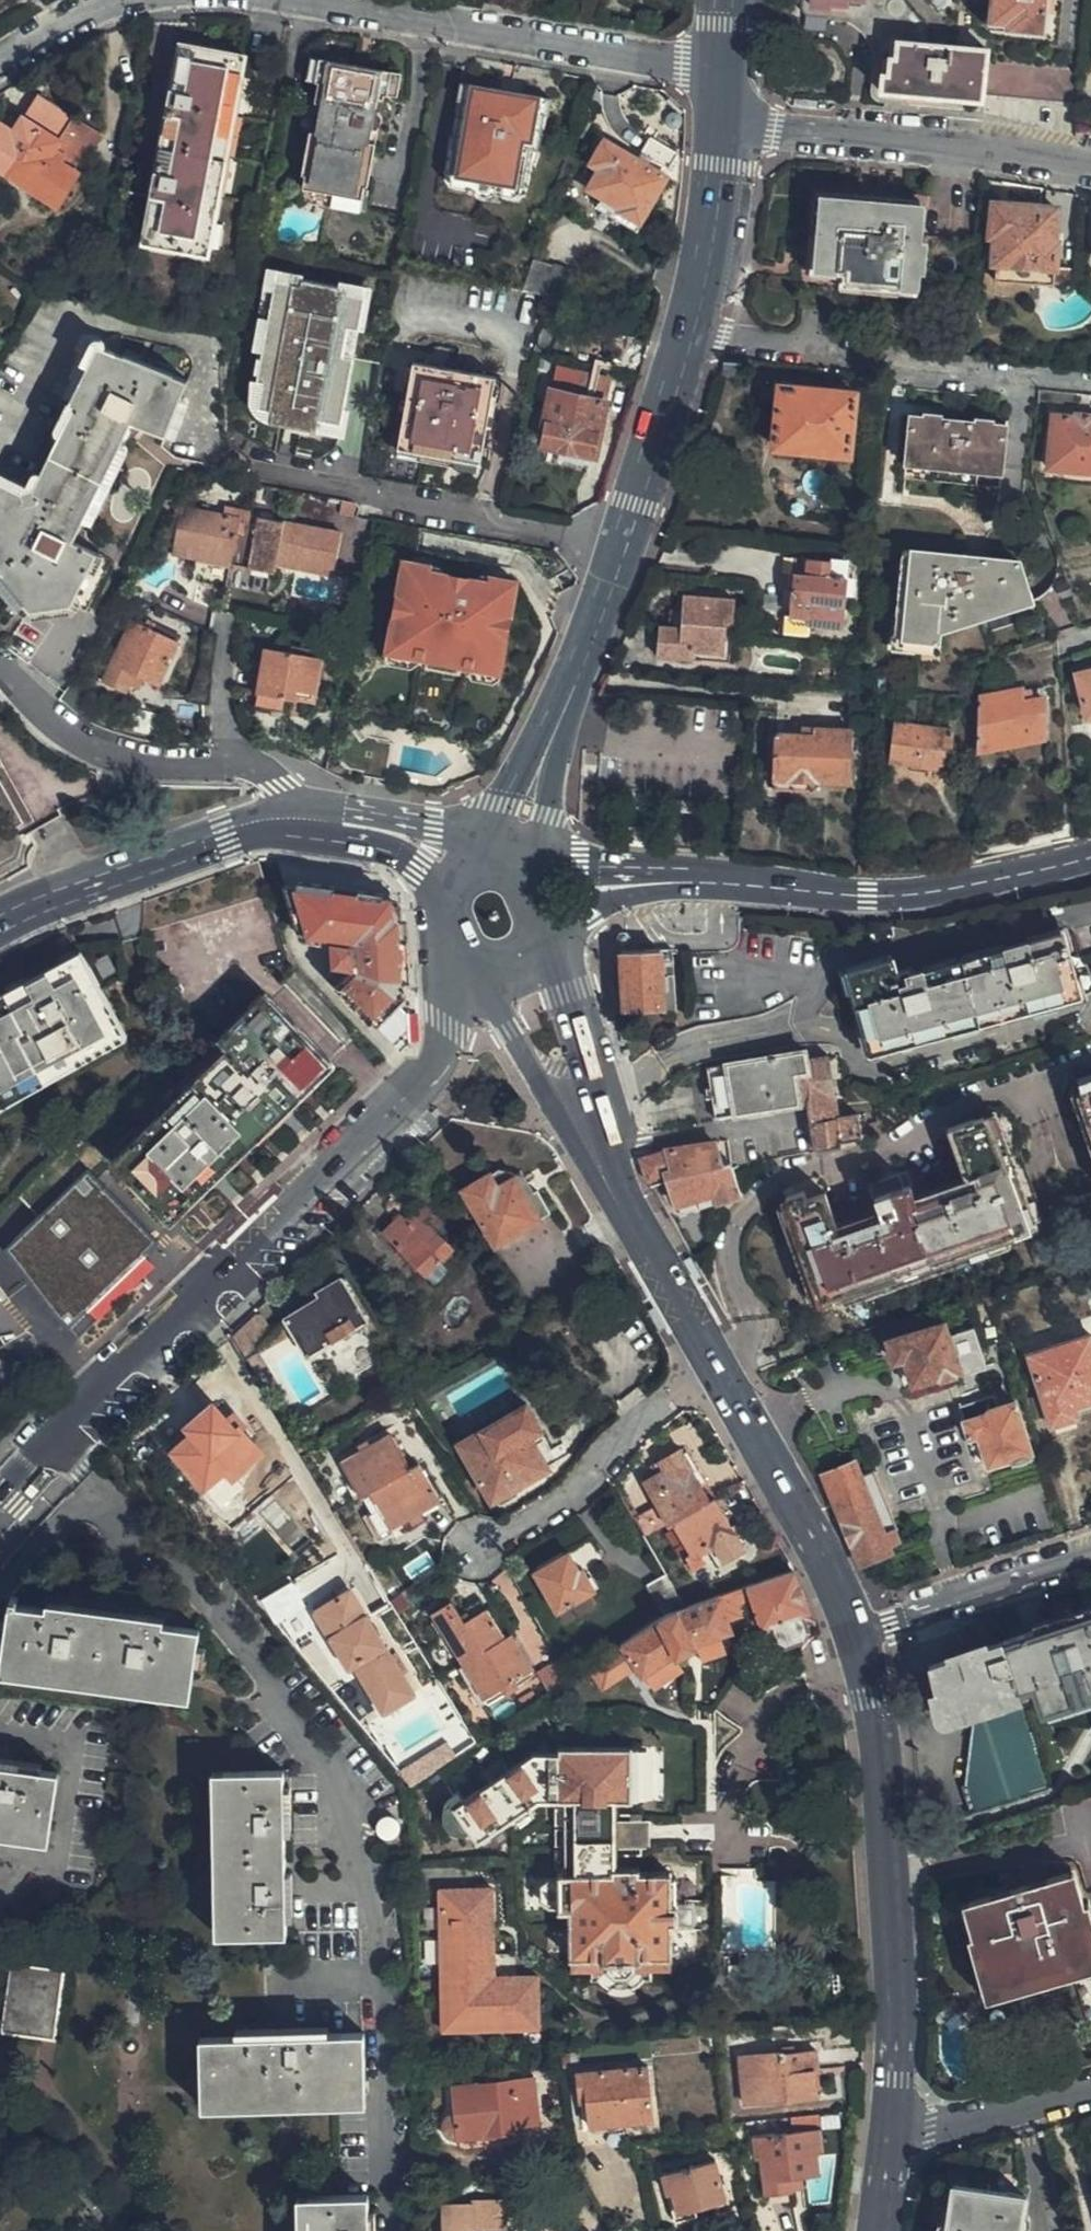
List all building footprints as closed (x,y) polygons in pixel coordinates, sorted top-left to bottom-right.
[(1076,72),(982,60),(982,49),(946,46),(947,24),(927,0),(808,0),(807,5),(862,12),(881,36),(877,91),(977,102),(978,96),(1072,106),(1076,72)] [(993,3),(988,3),(987,26),(1040,33),(1044,0),(993,0),(993,3)] [(223,168),(243,55),(181,43),(140,242),(206,254),(223,168)] [(314,70),(314,59),(303,57),(298,84),(310,86),(314,70)] [(383,104),(384,99),(390,73),(314,59),(314,70),(310,86),(309,93),(316,94),(307,144),(300,143),(292,190),(294,190),(294,194),(308,197),(361,207),(361,203),(366,203),(374,156),(364,154),(368,137),(378,139),(383,119),(370,117),(374,103),(383,104)] [(390,73),(384,99),(397,102),(402,75),(390,73)] [(539,152),(546,114),(542,114),(546,98),(464,84),(461,101),(456,100),(443,177),(448,186),(466,189),(499,195),(517,198),(526,192),(530,168),(533,169),(539,152)] [(70,114),(36,92),(11,132),(0,126),(0,171),(6,175),(25,144),(46,155),(70,114)] [(542,114),(546,114),(549,115),(552,99),(546,98),(542,114)] [(99,133),(70,114),(46,155),(25,144),(6,175),(55,206),(99,133)] [(374,156),(378,139),(368,137),(364,154),(374,156)] [(633,227),(660,183),(664,174),(605,137),(589,163),(596,170),(586,187),(599,195),(595,204),(633,227)] [(668,167),(676,156),(677,152),(650,137),(642,151),(668,167)] [(499,199),(499,195),(466,189),(465,193),(473,194),(474,196),(475,197),(477,197),(479,198),(481,199),(482,199),(484,199),(486,199),(487,199),(489,198),(490,198),(499,199)] [(308,197),(294,194),(292,209),(358,221),(361,207),(308,197)] [(915,244),(918,209),(820,199),(813,270),(841,273),(840,284),(914,291),(918,245),(915,244)] [(1046,241),(1048,208),(1035,207),(1002,203),(990,202),(987,234),(990,235),(987,261),(1003,263),(1001,277),(1031,280),(1032,265),(1050,267),(1052,242),(1046,241)] [(545,292),(565,297),(575,267),(533,258),(523,288),(545,292)] [(325,413),(329,397),(333,397),(341,351),(292,341),(287,363),(280,404),(291,408),(288,430),(309,435),(325,436),(330,414),(325,413)] [(73,540),(79,526),(124,435),(129,422),(141,426),(164,435),(186,381),(98,343),(81,376),(70,399),(68,398),(55,426),(55,427),(56,428),(55,430),(56,430),(56,431),(56,432),(57,432),(57,433),(58,434),(59,435),(59,436),(34,486),(27,482),(24,490),(0,478),(0,572),(30,609),(73,602),(88,610),(112,559),(84,545),(73,540)] [(479,461),(495,377),(412,361),(396,445),(479,461)] [(593,455),(608,378),(557,367),(539,444),(544,445),(542,456),(584,465),(588,454),(593,455)] [(846,451),(852,391),(778,385),(772,445),(846,451)] [(1076,411),(1076,415),(1051,412),(1047,468),(1090,473),(1090,412),(1076,411)] [(999,464),(1003,422),(911,412),(907,455),(931,458),(931,461),(976,465),(976,462),(999,464)] [(129,439),(141,426),(129,422),(124,435),(129,439)] [(232,559),(241,508),(242,503),(185,492),(182,509),(173,509),(166,547),(232,559)] [(250,509),(241,508),(232,559),(272,567),(279,544),(336,555),(342,522),(262,506),(260,511),(250,509)] [(73,540),(84,545),(86,528),(79,526),(73,540)] [(1027,601),(1014,563),(900,550),(892,636),(914,638),(914,643),(936,644),(937,633),(1027,601)] [(836,625),(842,562),(791,557),(785,614),(805,616),(804,622),(836,625)] [(421,568),(401,563),(395,598),(399,599),(396,615),(392,615),(386,650),(420,655),(422,648),(462,655),(461,662),(495,668),(500,634),(497,634),(500,615),(503,616),(509,582),(488,579),(487,584),(468,581),(466,586),(438,581),(439,576),(420,573),(421,568)] [(160,604),(168,586),(144,575),(137,593),(160,604)] [(468,581),(439,576),(438,581),(466,586),(468,581)] [(721,651),(724,622),(730,622),(731,599),(681,595),(678,627),(655,626),(654,655),(690,657),(691,649),(721,651)] [(156,686),(178,640),(133,620),(102,679),(125,691),(130,683),(138,686),(142,678),(156,686)] [(315,702),(323,652),(293,645),(289,658),(263,653),(253,704),(282,710),(285,697),(315,702)] [(462,655),(422,648),(420,655),(461,662),(462,655)] [(1071,674),(1077,720),(1090,718),(1090,671),(1071,674)] [(974,697),(972,747),(1037,750),(1038,700),(974,697)] [(203,721),(203,700),(170,698),(169,718),(203,721)] [(948,764),(951,725),(892,722),(892,761),(948,764)] [(842,786),(847,732),(772,726),(767,788),(805,791),(806,784),(842,786)] [(386,758),(370,755),(367,772),(361,771),(361,775),(386,780),(387,776),(383,775),(386,758)] [(324,971),(396,1051),(408,1040),(406,1009),(394,996),(405,985),(402,945),(399,907),(387,898),(380,897),(380,893),(355,888),(355,893),(333,889),(332,884),(296,877),(295,884),(281,883),(295,928),(314,930),(334,934),(333,959),(320,963),(319,967),(324,971)] [(1081,992),(1064,930),(1023,941),(975,954),(915,970),(912,966),(900,969),(895,957),(849,970),(856,989),(872,1048),(924,1034),(999,1014),(1081,992)] [(674,1006),(668,945),(617,949),(623,1011),(674,1006)] [(122,1033),(81,956),(31,983),(0,999),(0,1099),(70,1062),(122,1033)] [(171,1214),(328,1061),(267,999),(227,1036),(209,1054),(197,1066),(110,1152),(171,1214)] [(711,1098),(714,1116),(741,1112),(778,1106),(806,1100),(802,1073),(828,1069),(825,1053),(805,1055),(803,1051),(751,1060),(706,1067),(710,1087),(704,1088),(705,1093),(706,1099),(711,1098)] [(837,1115),(828,1069),(802,1073),(806,1100),(815,1147),(841,1142),(841,1138),(861,1135),(856,1111),(837,1115)] [(1078,1082),(1090,1123),(1090,1077),(1078,1082)] [(1023,1229),(1010,1191),(983,1113),(947,1125),(964,1177),(914,1194),(909,1183),(872,1195),(876,1207),(834,1222),(824,1191),(805,1197),(802,1190),(785,1195),(806,1255),(821,1302),(842,1295),(842,1292),(908,1268),(1001,1235),(1002,1237),(1023,1229)] [(644,1177),(647,1177),(665,1171),(676,1200),(713,1188),(716,1199),(739,1191),(732,1168),(729,1159),(719,1161),(711,1138),(676,1145),(666,1146),(655,1150),(637,1157),(644,1177)] [(549,1211),(536,1189),(526,1194),(512,1171),(496,1168),(462,1187),(492,1243),(549,1211)] [(904,1169),(867,1182),(872,1195),(909,1183),(904,1169)] [(9,1247),(72,1315),(153,1240),(90,1172),(9,1247)] [(713,1188),(676,1200),(679,1211),(716,1199),(713,1188)] [(452,1245),(427,1218),(431,1212),(421,1201),(399,1222),(393,1217),(380,1231),(424,1273),(437,1259),(452,1245)] [(331,1256),(343,1250),(338,1240),(326,1246),(331,1256)] [(286,1321),(274,1328),(277,1333),(252,1347),(255,1352),(292,1331),(305,1354),(338,1335),(359,1323),(364,1321),(338,1277),(314,1291),(317,1298),(284,1317),(286,1321)] [(957,1364),(948,1338),(964,1333),(955,1306),(930,1315),(932,1320),(886,1336),(894,1358),(904,1355),(906,1361),(912,1379),(957,1364)] [(277,1333),(274,1328),(267,1333),(253,1309),(232,1330),(262,1382),(270,1374),(255,1352),(252,1347),(277,1333)] [(380,1357),(359,1323),(338,1335),(358,1370),(380,1357)] [(1090,1335),(1029,1354),(1051,1422),(1078,1414),(1075,1402),(1090,1397),(1090,1338),(1090,1335)] [(995,1403),(990,1390),(958,1401),(970,1435),(977,1434),(987,1464),(1008,1457),(1011,1466),(1030,1459),(1028,1452),(1032,1449),(1014,1397),(995,1403)] [(537,1428),(523,1403),(509,1411),(495,1419),(484,1426),(480,1428),(480,1431),(471,1436),(458,1444),(493,1501),(496,1499),(499,1505),(518,1494),(514,1488),(546,1468),(532,1445),(526,1434),(537,1428)] [(213,1493),(259,1452),(238,1430),(245,1425),(234,1413),(226,1419),(211,1404),(186,1426),(192,1433),(173,1451),(213,1493)] [(495,1419),(509,1411),(505,1404),(491,1412),(495,1419)] [(495,1419),(491,1412),(480,1418),(484,1426),(495,1419)] [(484,1426),(480,1418),(466,1427),(471,1436),(480,1431),(480,1428),(484,1426)] [(544,1438),(537,1428),(526,1434),(532,1445),(544,1438)] [(339,1460),(359,1496),(369,1491),(410,1467),(389,1431),(339,1460)] [(741,1549),(704,1483),(700,1484),(679,1448),(657,1460),(670,1482),(649,1495),(667,1524),(670,1523),(690,1553),(709,1542),(721,1561),(741,1549)] [(823,1470),(859,1561),(889,1550),(887,1545),(896,1541),(890,1527),(881,1530),(868,1496),(873,1493),(868,1480),(863,1482),(854,1459),(823,1470)] [(439,1497),(418,1463),(410,1467),(369,1491),(391,1527),(439,1497)] [(595,1591),(583,1572),(580,1573),(567,1553),(533,1572),(557,1613),(595,1591)] [(793,1570),(716,1598),(725,1620),(741,1613),(737,1601),(750,1597),(762,1627),(810,1610),(793,1570)] [(664,1616),(685,1609),(663,1572),(644,1584),(664,1616)] [(411,1696),(350,1592),(315,1613),(347,1668),(354,1665),(381,1713),(411,1696)] [(716,1598),(685,1609),(664,1616),(588,1665),(594,1676),(616,1662),(625,1673),(636,1666),(642,1676),(645,1674),(673,1655),(676,1660),(702,1648),(700,1642),(717,1636),(730,1631),(725,1620),(716,1598)] [(188,1697),(198,1627),(10,1601),(0,1671),(188,1697)] [(504,1638),(487,1609),(463,1620),(452,1602),(432,1614),(483,1697),(533,1667),(512,1634),(504,1638)] [(1021,1631),(927,1661),(930,1673),(940,1713),(973,1704),(973,1723),(966,1781),(961,1783),(971,1809),(1038,1785),(1009,1690),(1032,1683),(1041,1708),(1089,1692),(1087,1687),(1090,1686),(1090,1608),(1021,1631)] [(723,1654),(717,1636),(700,1642),(702,1648),(707,1660),(723,1654)] [(673,1655),(645,1674),(655,1690),(684,1671),(676,1660),(673,1655)] [(493,1727),(448,1758),(454,1769),(501,1738),(493,1727)] [(670,1876),(669,1871),(641,1871),(640,1866),(621,1867),(620,1846),(619,1820),(619,1799),(641,1798),(639,1741),(558,1744),(558,1749),(536,1749),(450,1806),(453,1811),(473,1839),(476,1844),(539,1802),(574,1801),(576,1875),(559,1875),(557,1880),(553,1879),(542,1885),(542,1904),(550,1909),(559,1909),(559,1911),(572,1912),(573,1973),(594,1973),(594,1981),(601,1981),(606,1984),(615,1985),(626,1986),(646,1980),(653,1980),(653,1971),(673,1970),(672,1941),(671,1925),(678,1924),(678,1904),(671,1904),(671,1901),(675,1899),(675,1876),(670,1876)] [(57,1771),(0,1763),(0,1835),(47,1841),(57,1771)] [(285,1935),(280,1770),(211,1772),(216,1937),(285,1935)] [(468,1841),(473,1839),(453,1811),(453,1812),(448,1817),(447,1824),(448,1833),(451,1837),(456,1840),(462,1842),(468,1841)] [(619,1820),(620,1846),(654,1846),(653,1818),(619,1820)] [(1088,1953),(1079,1921),(1090,1918),(1085,1900),(1073,1903),(1065,1870),(1034,1878),(967,1896),(976,1930),(970,1932),(966,1933),(969,1949),(979,1947),(989,1981),(1023,1971),(1088,1953)] [(537,2027),(537,1975),(490,1975),(489,1887),(437,1887),(439,1987),(440,2028),(537,2027)] [(693,1905),(678,1904),(678,1924),(692,1924),(693,1905)] [(9,1968),(4,2005),(54,2013),(60,1973),(10,1965),(9,1968)] [(673,1970),(653,1971),(653,1980),(672,1979),(673,1970)] [(594,1973),(573,1973),(574,1982),(594,1981),(594,1973)] [(54,2013),(4,2005),(1,2032),(49,2039),(54,2013)] [(364,2103),(362,2032),(199,2037),(202,2108),(363,2103),(364,2103)] [(817,2096),(815,2073),(819,2072),(817,2051),(784,2054),(783,2052),(741,2057),(745,2103),(817,2096)] [(656,2119),(651,2068),(581,2073),(583,2101),(590,2101),(592,2124),(656,2119)] [(536,2123),(532,2077),(520,2078),(451,2086),(454,2111),(447,2116),(443,2122),(443,2128),(445,2133),(450,2138),(457,2139),(517,2132),(518,2125),(536,2123)] [(819,2174),(816,2152),(823,2150),(819,2130),(750,2138),(753,2160),(761,2159),(766,2194),(801,2190),(800,2177),(819,2174)] [(725,2203),(715,2162),(664,2175),(674,2216),(725,2203)] [(1025,2192),(954,2180),(946,2230),(1019,2230),(1025,2192)] [(365,2195),(296,2196),(297,2230),(366,2230),(365,2195)] [(508,2201),(473,2201),(472,2207),(438,2207),(439,2230),(508,2230),(508,2229),(508,2201)]
